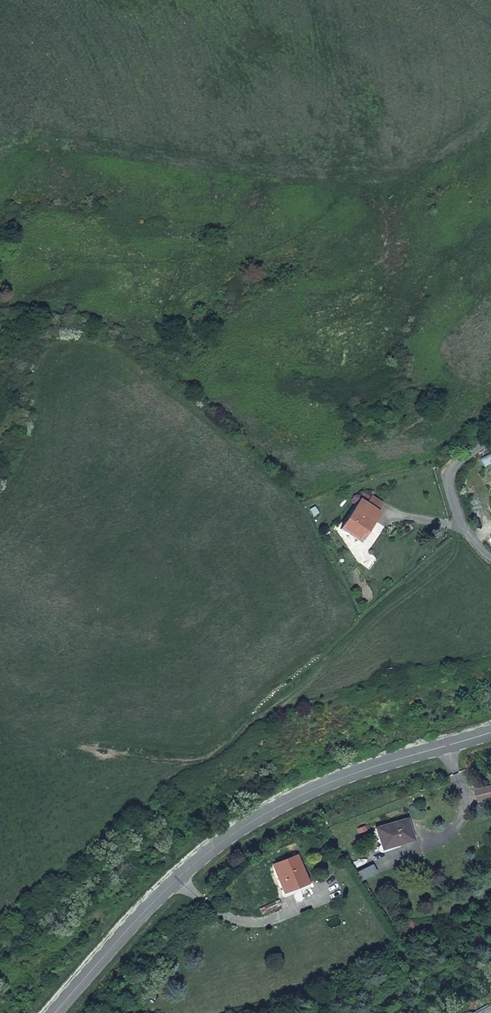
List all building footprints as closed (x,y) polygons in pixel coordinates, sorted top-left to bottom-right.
[(372,494),(368,500),(380,508),(384,502),(372,494)] [(342,527),(362,540),(383,510),(380,508),(368,500),(362,496),(342,527)] [(405,822),(378,831),(384,849),(412,841),(405,822)] [(299,859),(275,869),(286,893),(309,883),(299,859)]
